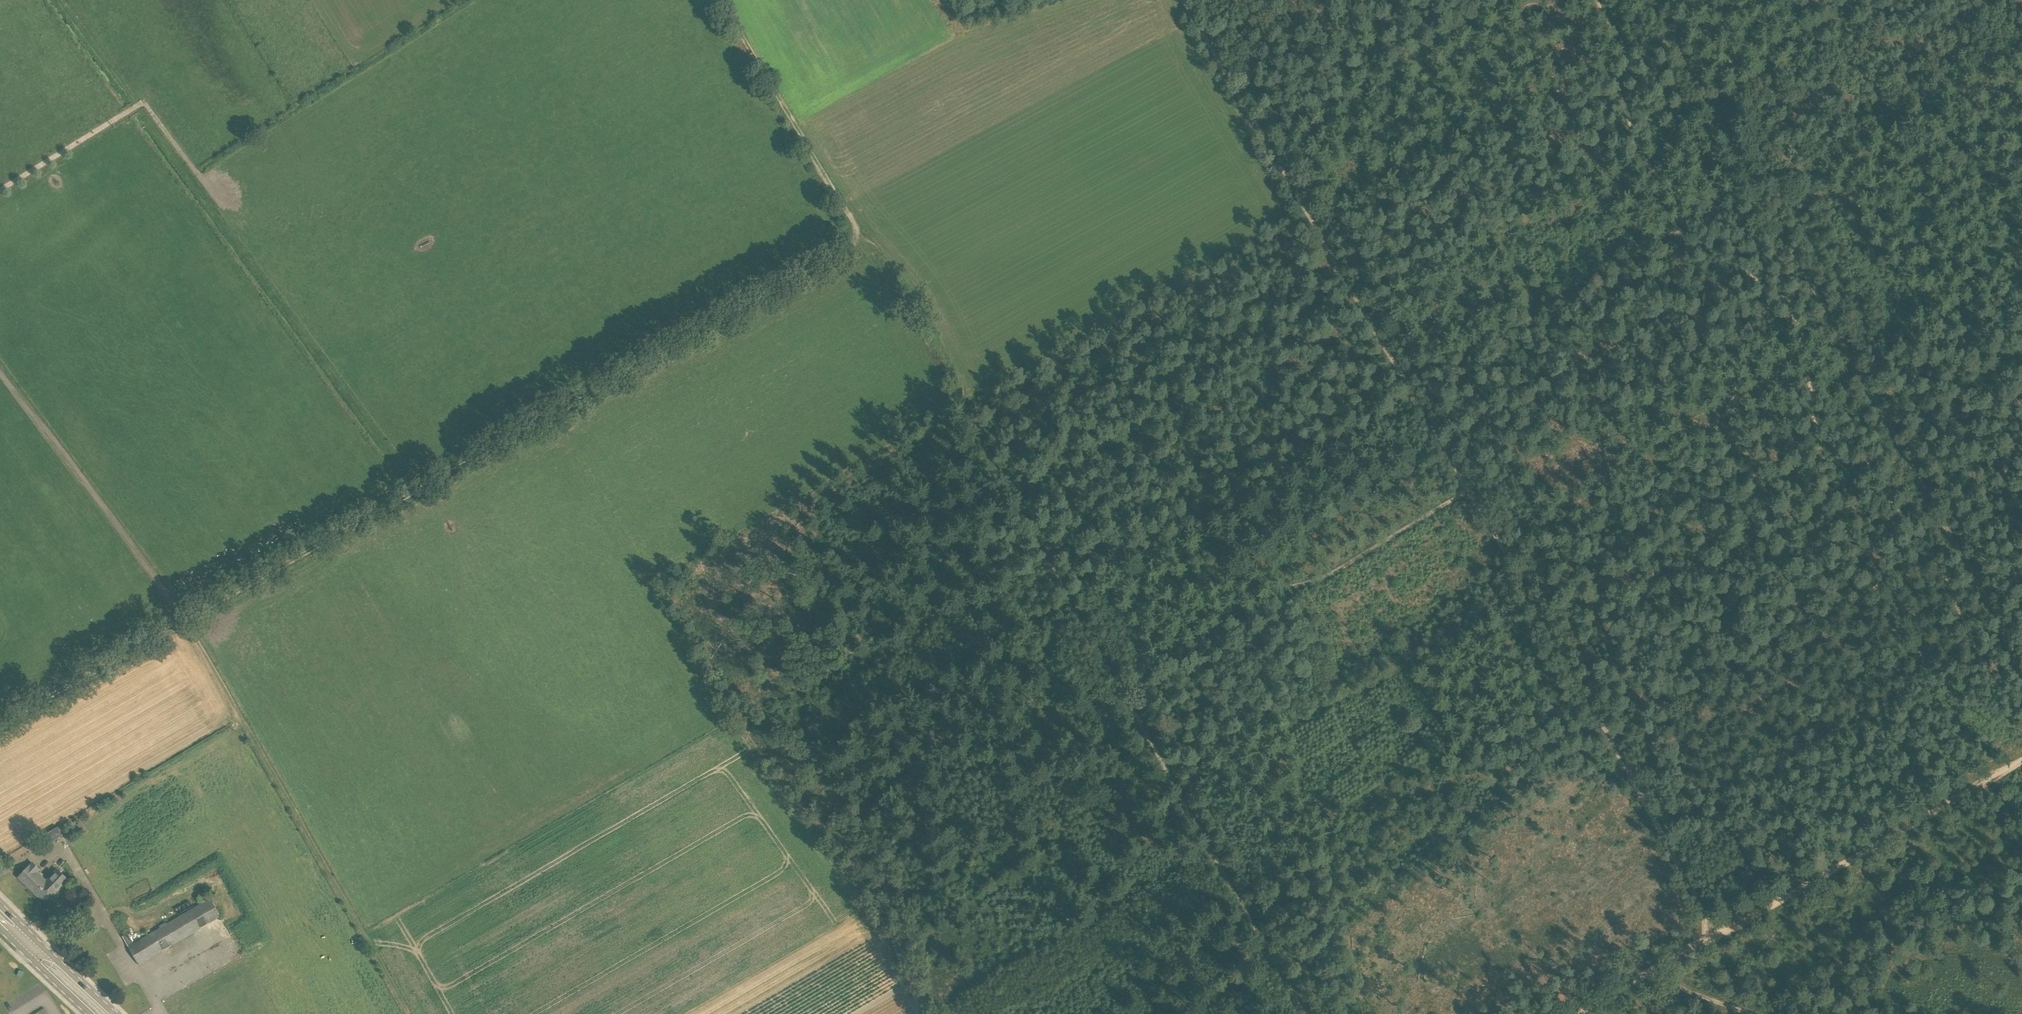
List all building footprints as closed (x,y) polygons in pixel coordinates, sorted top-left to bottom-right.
[(58,826),(41,836),(46,845),(63,835),(58,826)] [(68,879),(58,869),(46,881),(36,872),(39,869),(33,863),(19,877),(41,898),(52,887),(56,892),(68,879)] [(221,915),(211,897),(167,924),(166,922),(159,926),(160,928),(134,943),(127,932),(122,936),(139,964),(221,915)]
